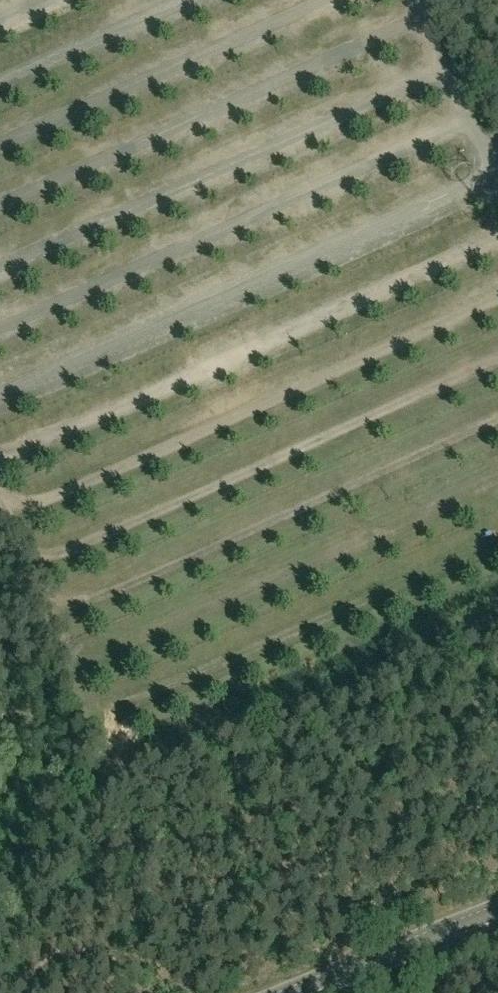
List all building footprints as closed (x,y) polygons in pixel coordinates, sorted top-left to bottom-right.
[(135,242),(123,244),(126,261),(138,258),(135,242)] [(204,296),(214,291),(205,274),(196,278),(204,296)]
